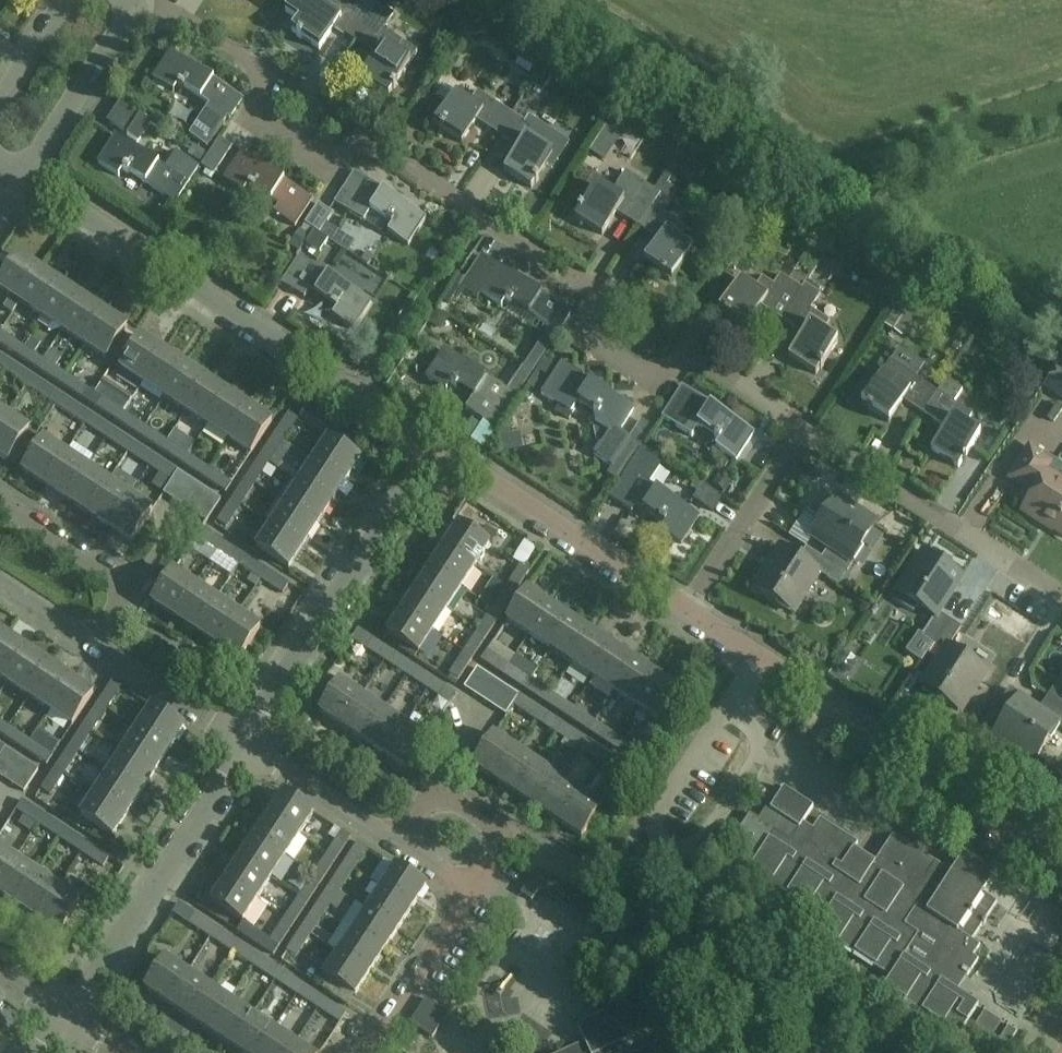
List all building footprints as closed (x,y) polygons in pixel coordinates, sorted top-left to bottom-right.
[(354,40),(378,4),(372,0),(360,0),(354,10),(339,0),(333,0),(328,7),(316,0),(293,0),(286,11),(299,20),(291,31),(319,49),(334,26),(354,40)] [(378,4),(354,40),(376,54),(362,77),(389,95),(418,51),(383,29),(393,14),(378,4)] [(522,60),(529,49),(515,41),(508,53),(522,60)] [(183,88),(209,105),(189,135),(205,146),(225,116),(228,118),(241,98),(170,51),(152,78),(173,92),(176,86),(182,90),(183,88)] [(549,74),(541,69),(531,84),(542,91),(552,76),(549,74)] [(438,96),(449,103),(434,125),(461,143),(477,119),(498,133),(511,113),(476,91),(470,101),(445,85),(438,96)] [(117,101),(105,121),(136,141),(149,122),(117,101)] [(498,133),(519,148),(504,171),(531,188),(552,155),(537,146),(544,135),(511,113),(498,133)] [(630,123),(616,114),(609,125),(623,134),(630,123)] [(114,135),(97,161),(117,175),(121,169),(127,173),(128,172),(173,201),(186,182),(114,135)] [(215,173),(232,145),(219,137),(202,164),(215,173)] [(431,160),(439,144),(426,137),(418,153),(431,160)] [(254,189),(299,218),(312,198),(241,152),(223,179),(244,193),(247,187),(252,191),(254,189)] [(385,222),(391,225),(387,231),(408,245),(426,218),(354,171),(334,202),(362,221),(370,210),(386,221),(385,222)] [(574,217),(603,235),(617,213),(638,227),(660,194),(649,187),(625,171),(610,193),(596,184),(574,217)] [(658,196),(668,202),(669,203),(678,189),(667,183),(660,194),(658,196)] [(658,196),(638,227),(659,240),(673,219),(663,213),(669,203),(668,202),(658,196)] [(319,232),(332,212),(317,203),(305,222),(319,232)] [(685,227),(673,219),(659,240),(644,262),(672,281),(694,248),(678,237),(685,227)] [(335,244),(341,234),(325,223),(319,233),(335,244)] [(313,230),(305,243),(319,252),(328,240),(313,230)] [(367,252),(362,260),(368,264),(373,256),(367,252)] [(20,302),(18,301),(40,269),(18,255),(0,281),(0,289),(11,296),(4,307),(13,313),(20,302)] [(299,255),(286,275),(281,282),(304,297),(308,290),(332,305),(330,307),(336,310),(332,316),(353,329),(352,330),(353,330),(371,303),(299,255)] [(512,302),(557,332),(570,312),(498,265),(480,293),(500,307),(505,300),(511,304),(512,302)] [(61,283),(40,269),(18,301),(20,302),(40,315),(61,283)] [(762,307),(781,319),(807,281),(794,272),(789,280),(781,275),(774,285),(761,277),(754,287),(740,278),(719,311),(747,329),(762,307)] [(807,281),(781,319),(804,334),(789,357),(816,374),(838,342),(823,332),(830,321),(811,308),(820,294),(818,292),(820,289),(808,281),(807,281)] [(82,298),(61,283),(40,315),(61,330),(82,298)] [(82,298),(61,330),(83,344),(104,312),(82,298)] [(126,326),(104,312),(83,344),(105,358),(126,326)] [(15,354),(21,344),(0,330),(0,344),(15,354)] [(119,368),(141,382),(162,350),(141,336),(119,368)] [(539,343),(525,365),(533,370),(548,348),(539,343)] [(15,354),(37,368),(43,358),(21,344),(15,354)] [(184,364),(162,350),(141,382),(163,396),(184,364)] [(456,388),(474,399),(467,410),(494,428),(515,396),(443,350),(425,378),(445,391),(449,384),(455,388),(456,388)] [(4,371),(11,361),(0,354),(0,369),(4,371)] [(64,372),(43,358),(37,368),(58,382),(64,372)] [(937,391),(904,370),(890,360),(861,404),(888,421),(903,399),(924,413),(937,391)] [(4,371),(26,385),(32,375),(11,361),(4,371)] [(597,442),(600,444),(594,453),(613,466),(614,464),(623,470),(640,445),(630,437),(618,430),(632,409),(602,389),(603,381),(589,380),(561,362),(541,393),(559,405),(555,410),(567,419),(578,402),(592,411),(591,412),(597,416),(594,422),(596,423),(594,426),(597,442)] [(205,379),(184,364),(163,396),(184,410),(205,379)] [(1048,385),(1061,394),(1061,364),(1048,385)] [(508,385),(518,391),(528,376),(518,369),(508,385)] [(87,387),(64,372),(58,382),(81,397),(87,387)] [(62,395),(32,375),(26,385),(49,400),(55,405),(62,395)] [(962,389),(946,378),(937,391),(924,413),(945,427),(931,449),(958,467),(979,435),(965,425),(972,414),(954,402),(962,389)] [(226,393),(205,379),(184,410),(205,424),(226,393)] [(682,385),(669,405),(662,416),(692,436),(699,425),(714,435),(713,437),(718,440),(714,447),(736,461),(754,433),(682,385)] [(226,393),(205,424),(227,439),(248,407),(226,393)] [(62,409),(84,423),(90,413),(62,395),(55,405),(62,409)] [(95,407),(116,420),(123,411),(102,397),(95,407)] [(306,405),(298,418),(324,435),(332,422),(306,405)] [(269,421),(248,407),(227,439),(248,453),(269,421)] [(144,425),(123,411),(116,420),(137,434),(144,425)] [(283,440),(298,418),(289,412),(274,434),(283,440)] [(90,413),(84,423),(105,437),(112,428),(90,413)] [(6,415),(0,425),(0,457),(7,462),(29,430),(6,415)] [(165,439),(144,425),(137,434),(159,449),(165,439)] [(105,437),(127,452),(133,442),(112,428),(105,437)] [(283,440),(274,434),(260,456),(269,462),(283,440)] [(311,459),(344,480),(359,458),(326,437),(311,459)] [(43,485),(64,453),(42,439),(21,471),(43,485)] [(179,448),(165,439),(159,449),(180,463),(186,453),(179,448)] [(148,466),(155,456),(133,442),(127,452),(148,466)] [(628,470),(614,490),(610,497),(632,511),(636,504),(659,519),(658,521),(663,525),(660,530),(681,544),(699,517),(638,477),(644,467),(647,469),(657,453),(643,445),(628,470)] [(1019,495),(1028,501),(1048,470),(1053,462),(1029,446),(1008,477),(1024,487),(1019,495)] [(86,467),(64,453),(43,485),(65,499),(86,467)] [(180,463),(201,477),(208,467),(186,453),(180,463)] [(148,466),(172,481),(178,472),(155,456),(148,466)] [(246,477),(255,483),(269,462),(260,456),(246,477)] [(344,480),(311,459),(297,481),(330,502),(344,480)] [(1048,470),(1028,501),(1023,509),(1061,535),(1061,468),(1053,462),(1048,470)] [(65,499),(86,514),(107,481),(86,467),(65,499)] [(232,483),(208,467),(201,477),(225,493),(232,483)] [(178,472),(172,481),(164,493),(174,500),(189,478),(178,472)] [(231,499),(240,504),(255,483),(246,477),(231,499)] [(199,485),(189,478),(174,500),(184,507),(199,485)] [(129,496),(107,481),(86,514),(108,528),(129,496)] [(330,502),(297,481),(284,502),(317,523),(330,502)] [(209,491),(199,485),(184,507),(194,513),(209,491)] [(723,498),(703,485),(698,492),(694,499),(714,512),(723,498)] [(219,498),(209,491),(194,513),(205,520),(219,498)] [(151,510),(129,496),(108,528),(130,542),(151,510)] [(828,547),(821,558),(837,569),(830,580),(838,585),(853,562),(857,565),(866,552),(859,547),(874,524),(835,498),(810,536),(828,547)] [(240,504),(231,499),(217,521),(226,527),(240,504)] [(303,545),(317,523),(284,502),(270,524),(303,545)] [(443,545),(475,566),(489,544),(457,523),(443,545)] [(288,567),(303,545),(270,524),(255,546),(288,567)] [(216,549),(222,540),(201,526),(195,535),(216,549)] [(506,547),(519,554),(529,534),(516,527),(506,547)] [(216,549),(238,563),(244,554),(222,540),(216,549)] [(429,567),(461,588),(475,566),(443,545),(429,567)] [(818,572),(830,580),(837,569),(821,558),(805,548),(798,559),(783,549),(756,588),(792,612),(818,572)] [(238,563),(259,577),(265,568),(244,554),(238,563)] [(922,636),(933,644),(948,620),(937,613),(960,577),(924,554),(898,593),(934,617),(922,636)] [(505,586),(515,592),(529,570),(519,564),(505,586)] [(414,588),(447,609),(461,588),(429,567),(414,588)] [(265,568),(259,577),(283,592),(289,583),(265,568)] [(150,601),(172,616),(193,584),(171,569),(150,601)] [(215,598),(193,584),(172,616),(194,630),(215,598)] [(491,607),(501,613),(515,592),(505,586),(491,607)] [(414,588),(400,610),(433,631),(447,609),(414,588)] [(528,635),(549,604),(527,589),(506,621),(528,635)] [(215,598),(194,630),(215,644),(236,612),(215,598)] [(570,618),(549,604),(528,635),(549,650),(570,618)] [(477,629),(487,635),(501,613),(491,607),(477,629)] [(433,631),(400,610),(386,632),(418,653),(433,631)] [(259,627),(236,612),(215,644),(238,659),(259,627)] [(571,664),(591,632),(570,618),(549,650),(571,664)] [(960,628),(948,620),(933,644),(944,651),(922,686),(959,710),(985,670),(948,646),(960,628)] [(463,650),(473,657),(487,635),(477,629),(463,650)] [(613,646),(591,632),(571,664),(592,678),(613,646)] [(5,635),(0,643),(0,678),(5,681),(26,650),(5,635)] [(362,646),(384,660),(390,650),(368,636),(362,646)] [(613,646),(592,678),(614,692),(634,660),(613,646)] [(502,674),(509,664),(487,649),(480,659),(502,674)] [(48,664),(26,650),(5,681),(27,696),(48,664)] [(390,650),(384,660),(405,674),(412,664),(390,650)] [(473,657),(463,650),(448,672),(459,679),(473,657)] [(656,674),(634,660),(614,692),(635,706),(656,674)] [(69,678),(48,664),(27,696),(48,710),(69,678)] [(405,674),(427,688),(433,678),(412,664),(405,674)] [(530,678),(509,664),(502,674),(524,688),(530,678)] [(463,686),(472,692),(484,673),(476,668),(463,686)] [(472,692),(484,699),(496,681),(484,673),(472,692)] [(656,674),(635,706),(657,721),(678,689),(656,674)] [(1045,699),(1061,710),(1061,674),(1045,699)] [(69,678),(48,710),(70,725),(91,693),(69,678)] [(433,678),(427,688),(449,703),(456,693),(433,678)] [(530,678),(524,688),(545,702),(552,692),(530,678)] [(97,703),(107,709),(122,686),(112,680),(97,703)] [(318,712),(340,726),(361,695),(339,680),(318,712)] [(484,699),(495,707),(507,688),(496,681),(484,699)] [(517,695),(507,688),(495,707),(505,713),(511,703),(517,695)] [(995,734),(1036,761),(1060,724),(1061,725),(1061,710),(1045,699),(1038,710),(1008,691),(985,728),(995,734)] [(573,706),(552,692),(545,702),(567,716),(573,706)] [(518,694),(517,695),(511,703),(535,719),(541,709),(518,694)] [(382,709),(361,695),(340,726),(362,740),(382,709)] [(107,709),(97,703),(83,724),(93,730),(107,709)] [(136,728),(168,749),(182,727),(150,706),(136,728)] [(573,706),(567,716),(588,730),(595,721),(573,706)] [(383,755),(404,723),(382,709),(362,740),(383,755)] [(562,723),(541,709),(535,719),(556,733),(562,723)] [(616,735),(595,721),(588,730),(610,744),(616,735)] [(426,738),(404,723),(383,755),(405,769),(426,738)] [(562,723),(556,733),(577,747),(584,737),(562,723)] [(93,730),(83,724),(69,745),(78,752),(93,730)] [(29,739),(7,725),(1,735),(23,749),(29,739)] [(168,749),(136,728),(122,750),(154,771),(168,749)] [(494,780),(515,748),(494,734),(472,766),(494,780)] [(616,735),(610,744),(632,759),(638,749),(616,735)] [(584,737),(577,747),(599,761),(605,751),(584,737)] [(29,739),(23,749),(47,764),(53,755),(29,739)] [(78,752),(69,745),(55,767),(64,773),(78,752)] [(0,755),(0,776),(2,777),(16,755),(5,748),(0,755)] [(494,780),(516,794),(537,762),(515,748),(494,780)] [(154,771),(122,750),(108,771),(140,792),(154,771)] [(605,751),(599,761),(621,776),(628,766),(605,751)] [(27,762),(16,755),(2,777),(13,784),(27,762)] [(27,762),(13,784),(24,791),(38,769),(27,762)] [(537,762),(516,794),(537,808),(558,776),(537,762)] [(64,773),(55,767),(40,788),(50,795),(64,773)] [(140,792),(108,771),(94,793),(126,814),(140,792)] [(537,808),(558,822),(580,790),(558,776),(537,808)] [(920,1012),(921,1011),(941,1024),(940,1026),(958,1037),(979,1005),(958,992),(979,959),(974,956),(981,946),(973,941),(998,902),(984,893),(996,876),(964,855),(952,874),(894,835),(875,863),(855,850),(858,844),(820,819),(813,830),(804,823),(814,808),(784,789),(771,809),(768,807),(759,821),(750,815),(726,851),(751,867),(750,869),(770,882),(770,883),(787,895),(788,893),(807,906),(807,908),(823,918),(817,927),(838,941),(836,943),(854,955),(855,953),(875,966),(874,968),(889,978),(884,986),(905,1000),(904,1002),(920,1012)] [(580,790),(558,822),(580,837),(601,805),(580,790)] [(267,814),(299,834),(313,813),(282,792),(267,814)] [(126,814),(94,793),(80,815),(112,836),(126,814)] [(15,809),(36,823),(43,813),(22,799),(15,809)] [(36,823),(58,838),(64,827),(43,813),(36,823)] [(253,835),(285,856),(299,834),(267,814),(253,835)] [(326,852),(336,858),(350,836),(341,830),(334,826),(328,835),(335,839),(326,852)] [(58,838),(79,852),(86,841),(64,827),(58,838)] [(239,856),(271,877),(285,856),(253,835),(239,856)] [(86,841),(79,852),(96,863),(94,866),(97,869),(100,865),(102,866),(110,857),(86,841)] [(343,863),(352,870),(367,847),(357,841),(343,863)] [(14,857),(0,848),(0,879),(14,857)] [(312,873),(322,880),(336,858),(326,852),(312,873)] [(225,878),(257,899),(271,877),(239,856),(225,878)] [(15,903),(36,872),(14,857),(0,879),(0,894),(15,903)] [(329,885),(338,891),(352,870),(343,863),(329,885)] [(379,887),(411,908),(426,886),(394,866),(379,887)] [(15,903),(37,918),(57,886),(36,872),(15,903)] [(298,895),(308,901),(322,880),(312,873),(298,895)] [(257,899),(225,878),(211,900),(243,920),(257,899)] [(338,891),(329,885),(315,906),(324,912),(338,891)] [(80,900),(57,886),(37,918),(59,932),(80,900)] [(365,909),(397,930),(411,908),(379,887),(365,909)] [(284,916),(294,923),(308,901),(298,895),(284,916)] [(315,906),(300,927),(310,934),(324,912),(315,906)] [(351,930),(383,951),(397,930),(365,909),(351,930)] [(209,937),(216,927),(195,913),(188,923),(209,937)] [(294,923),(284,916),(269,939),(279,945),(294,923)] [(209,937),(231,951),(237,941),(216,927),(209,937)] [(286,950),(295,956),(310,934),(300,927),(286,950)] [(1011,994),(1038,936),(1017,927),(991,984),(1011,994)] [(337,952),(369,973),(383,951),(351,930),(337,952)] [(237,941),(231,951),(252,965),(259,955),(237,941)] [(369,973),(337,952),(323,974),(354,995),(369,973)] [(252,965),(274,979),(280,969),(259,955),(252,965)] [(144,988),(166,1003),(187,971),(165,956),(144,988)] [(288,1004),(296,993),(302,984),(280,969),(274,979),(267,990),(288,1004)] [(208,985),(187,971),(166,1003),(187,1017),(208,985)] [(296,993),(317,1007),(323,998),(302,984),(296,993)] [(187,1017),(209,1031),(230,999),(208,985),(187,1017)] [(424,1025),(441,1000),(419,986),(402,1010),(424,1025)] [(639,997),(576,1026),(583,1042),(559,1052),(664,1052),(639,997)] [(323,998),(317,1007),(340,1022),(346,1013),(323,998)] [(230,999),(209,1031),(230,1045),(251,1013),(230,999)] [(242,1052),(256,1052),(273,1027),(251,1013),(230,1045),(242,1052)] [(295,1042),(273,1027),(256,1052),(287,1052),(295,1042)] [(295,1042),(287,1052),(312,1052),(295,1042)]
